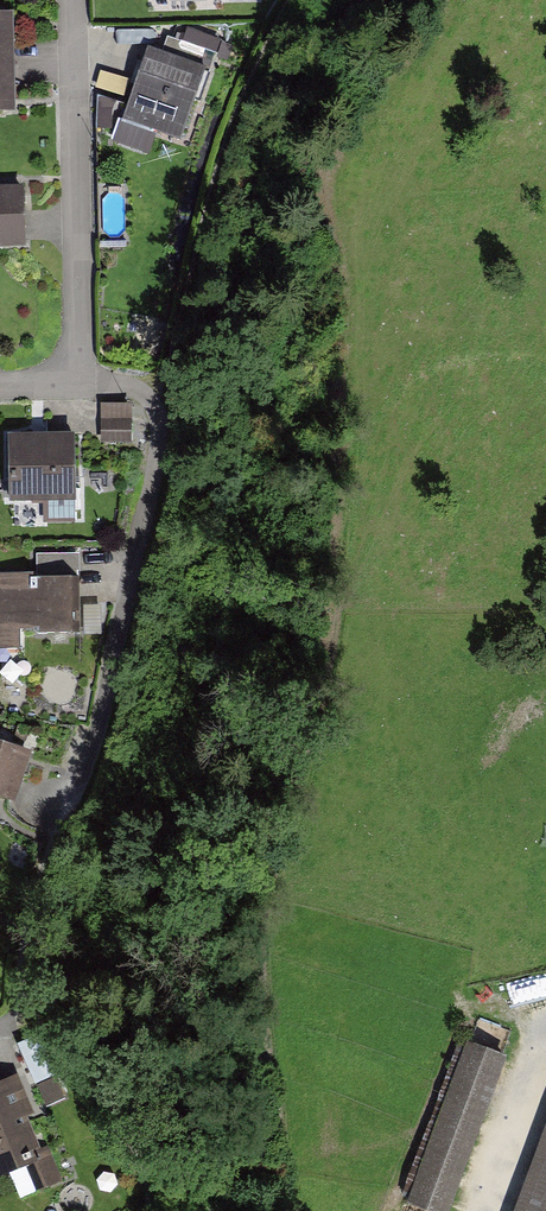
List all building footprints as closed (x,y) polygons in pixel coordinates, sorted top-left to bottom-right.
[(12,58),(11,12),(0,12),(0,58),(12,58)] [(148,50),(122,121),(180,142),(206,71),(148,50)] [(14,104),(12,58),(0,58),(0,105),(14,104)] [(105,76),(104,92),(131,94),(133,79),(105,76)] [(107,98),(94,128),(114,136),(127,106),(107,98)] [(0,181),(0,235),(22,234),(21,181),(0,181)] [(104,408),(105,446),(147,446),(146,408),(104,408)] [(74,429),(8,430),(8,491),(47,491),(47,511),(74,511),(74,429)] [(2,569),(2,612),(0,612),(0,643),(28,642),(28,626),(76,625),(76,568),(2,569)] [(0,738),(0,786),(11,790),(26,746),(0,738)] [(416,1210),(451,1210),(507,1059),(467,1044),(406,1207),(416,1210)] [(55,1058),(37,1066),(47,1098),(65,1089),(55,1058)] [(0,1077),(0,1164),(23,1154),(35,1182),(53,1171),(42,1143),(36,1148),(19,1110),(26,1107),(13,1071),(0,1077)] [(515,1210),(545,1210),(545,1127),(515,1210)]
